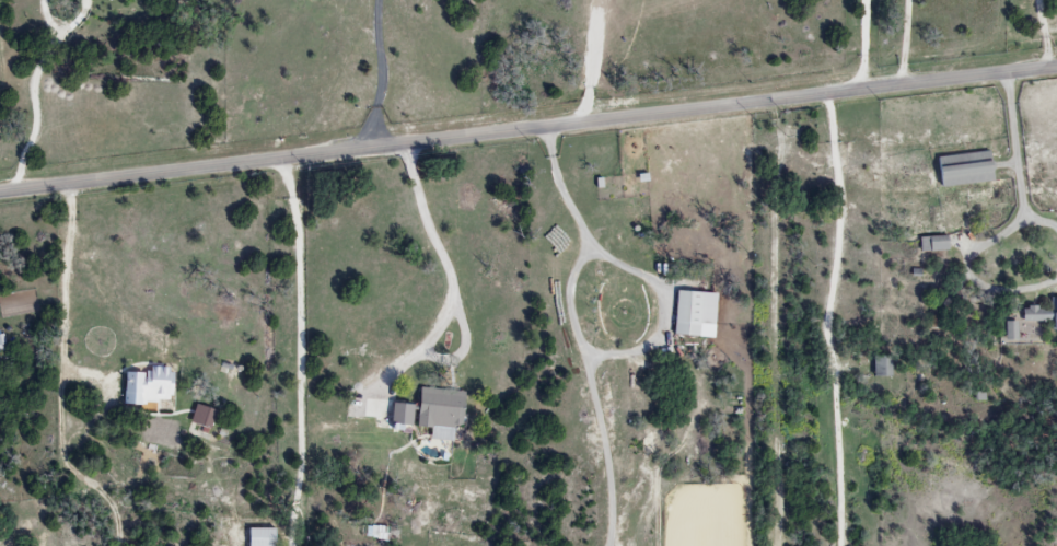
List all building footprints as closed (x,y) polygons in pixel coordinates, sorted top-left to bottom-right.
[(992,183),(989,153),(935,158),(937,188),(992,183)] [(947,238),(921,238),(921,253),(947,253),(947,238)] [(674,336),(704,337),(705,327),(714,327),(716,294),(677,292),(674,336)] [(1049,330),(1056,331),(1056,303),(1050,302),(1050,309),(1021,309),(1021,323),(1049,323),(1049,330)] [(1015,323),(1003,323),(1003,341),(1015,341),(1015,323)] [(892,356),(873,356),(873,378),(892,378),(892,356)] [(126,369),(124,403),(169,404),(171,370),(126,369)] [(458,428),(462,392),(416,387),(412,427),(428,429),(427,439),(448,441),(450,427),(458,428)] [(409,427),(409,405),(387,405),(387,427),(409,427)] [(208,429),(213,412),(193,406),(188,424),(208,429)] [(272,529),(244,529),(244,545),(272,545),(272,529)]
